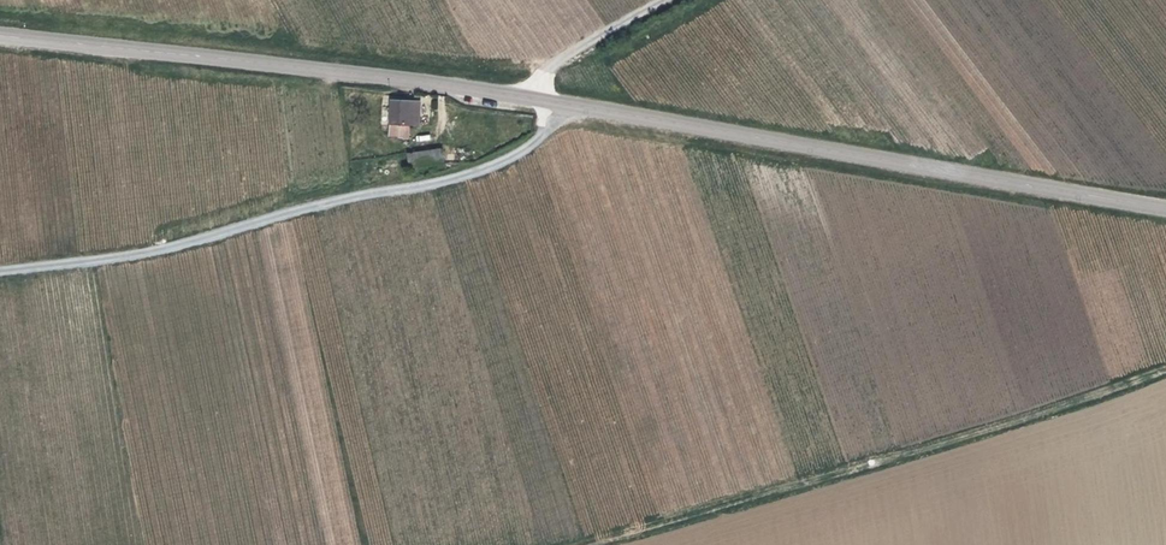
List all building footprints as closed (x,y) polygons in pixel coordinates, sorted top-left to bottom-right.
[(409,101),(389,99),(388,131),(407,133),(409,101)] [(440,147),(407,154),(409,166),(442,159),(440,147)]
